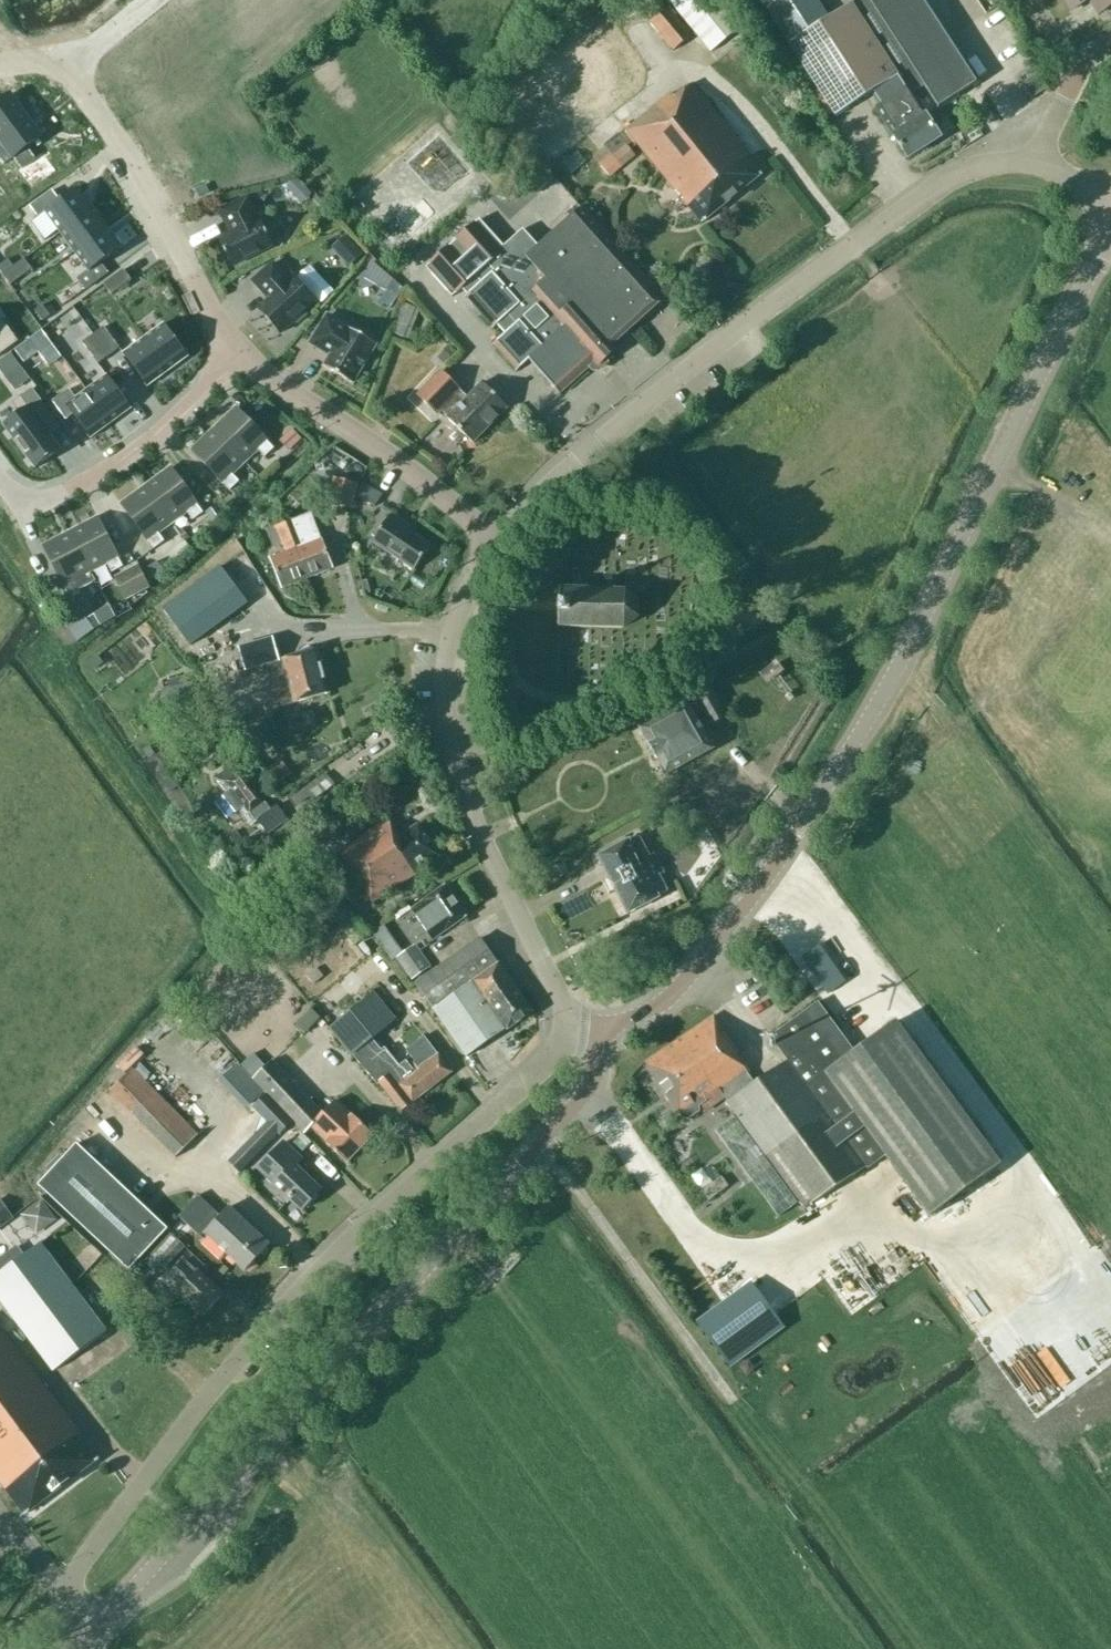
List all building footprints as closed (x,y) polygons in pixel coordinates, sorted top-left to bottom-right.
[(710,52),(741,27),(719,0),(668,0),(710,52)] [(894,70),(851,3),(829,18),(817,0),(760,0),(789,43),(835,116),(874,91),(896,77),(898,76),(894,70)] [(833,10),(847,1),(847,0),(827,0),(833,10)] [(909,87),(925,112),(976,81),(923,0),(856,0),(851,3),(894,70),(898,76),(896,77),(904,90),(909,87)] [(1071,10),(1087,0),(1064,0),(1071,10)] [(1104,10),(1110,6),(1110,0),(1097,0),(1104,10)] [(668,7),(650,22),(673,50),(692,36),(668,7)] [(642,54),(656,45),(643,24),(629,32),(642,54)] [(925,112),(909,87),(904,90),(896,77),(874,91),(883,104),(878,107),(877,106),(876,107),(877,108),(894,135),(894,136),(907,157),(940,136),(925,112)] [(691,83),(675,97),(671,92),(626,130),(701,223),(763,172),(691,83)] [(0,101),(0,131),(3,134),(0,136),(0,150),(8,161),(16,154),(24,165),(23,166),(36,184),(59,167),(46,149),(35,158),(27,147),(44,134),(12,91),(0,101)] [(626,144),(612,155),(622,167),(636,155),(626,144)] [(593,157),(600,170),(615,162),(607,149),(593,157)] [(309,194),(294,179),(283,190),(297,205),(309,194)] [(59,230),(92,207),(77,186),(59,200),(51,189),(30,205),(38,216),(30,221),(44,239),(58,228),(59,230)] [(259,218),(258,218),(247,197),(220,210),(227,226),(229,225),(232,231),(218,238),(232,266),(273,246),(259,218)] [(74,251),(107,227),(92,207),(59,230),(74,251)] [(664,299),(581,207),(538,246),(523,229),(503,246),(479,219),(426,267),(452,297),(462,288),(468,294),(464,297),(492,329),(497,325),(505,334),(491,345),(492,346),(493,345),(516,370),(515,371),(515,372),(529,360),(540,372),(560,394),(561,393),(560,392),(590,365),(594,369),(599,369),(606,363),(606,357),(621,344),(617,340),(652,309),(652,310),(664,299)] [(100,263),(121,247),(107,227),(74,251),(89,271),(78,279),(85,288),(107,272),(100,263)] [(361,254),(344,236),(331,248),(347,266),(361,254)] [(30,270),(23,259),(12,267),(1,275),(9,285),(30,270)] [(1,275),(12,267),(6,260),(0,265),(0,273),(1,275)] [(315,301),(293,277),(289,281),(273,263),(253,281),(265,294),(267,291),(272,296),(259,308),(281,333),(293,321),(295,323),(298,323),(307,314),(307,311),(306,309),(315,301)] [(121,270),(103,283),(111,294),(129,281),(121,270)] [(384,296),(395,302),(401,291),(390,285),(384,296)] [(390,332),(409,339),(420,310),(401,303),(390,332)] [(49,317),(42,306),(34,312),(42,322),(49,317)] [(375,344),(348,327),(348,328),(327,316),(311,342),(326,352),(327,350),(333,353),(325,366),(351,382),(375,344)] [(2,319),(0,321),(0,354),(18,341),(2,319)] [(187,356),(163,324),(143,338),(167,371),(187,356)] [(120,348),(104,327),(93,335),(109,356),(120,348)] [(51,342),(41,329),(15,348),(24,361),(51,342)] [(109,356),(93,335),(83,343),(98,364),(109,356)] [(167,371),(143,338),(123,353),(147,386),(167,371)] [(11,352),(0,359),(0,369),(5,376),(20,364),(11,352)] [(440,371),(417,395),(437,414),(441,410),(448,417),(447,418),(473,443),(507,407),(481,382),(467,398),(459,390),(440,371)] [(130,408),(106,375),(86,390),(110,423),(130,408)] [(61,449),(37,417),(48,409),(32,388),(12,403),(19,412),(3,424),(35,468),(61,449)] [(110,423),(86,390),(76,398),(69,388),(52,401),(66,420),(73,414),(90,437),(110,423)] [(267,440),(236,408),(214,429),(244,461),(257,449),(265,457),(274,448),(266,440),(267,440)] [(214,429),(191,450),(222,482),(230,490),(239,481),(232,473),(244,461),(214,429)] [(197,503),(171,467),(146,485),(172,522),(187,511),(193,520),(203,512),(197,504),(197,503)] [(327,501),(342,505),(350,508),(357,484),(334,477),(327,501)] [(146,485),(121,504),(147,540),(148,540),(154,548),(164,541),(158,532),(172,522),(146,485)] [(311,512),(285,522),(307,578),(332,568),(311,512)] [(409,526),(391,513),(372,541),(414,570),(431,545),(406,529),(409,526)] [(70,532),(91,571),(107,563),(112,572),(123,566),(118,557),(97,517),(70,532)] [(285,522),(274,526),(266,530),(273,548),(283,544),(286,552),(270,558),(282,588),(307,578),(285,522)] [(69,595),(96,581),(91,571),(70,532),(43,546),(64,586),(64,585),(69,595)] [(150,587),(138,564),(114,577),(125,600),(150,587)] [(221,567),(164,608),(190,644),(247,603),(221,567)] [(558,625),(623,627),(638,616),(638,600),(626,590),(559,587),(559,601),(558,612),(558,625)] [(749,609),(722,615),(724,623),(750,616),(749,609)] [(64,626),(76,643),(95,628),(83,612),(64,626)] [(317,649),(269,663),(281,706),(329,692),(317,649)] [(195,713),(191,697),(194,696),(191,683),(162,690),(169,719),(175,718),(179,733),(196,728),(192,714),(195,713)] [(707,690),(695,697),(696,699),(688,703),(687,701),(640,727),(665,774),(713,748),(694,714),(702,710),(711,726),(723,719),(707,690)] [(241,770),(234,762),(214,778),(226,793),(222,796),(235,813),(239,810),(251,825),(257,821),(267,834),(287,820),(276,805),(271,810),(264,802),(264,801),(241,770)] [(310,797),(312,800),(334,785),(325,773),(291,798),(297,806),(310,797)] [(417,824),(398,837),(387,820),(339,852),(372,902),(439,857),(417,824)] [(653,864),(658,861),(653,853),(649,856),(638,836),(629,841),(629,840),(597,856),(628,914),(659,898),(658,896),(667,892),(653,864)] [(432,940),(445,930),(446,930),(466,916),(444,885),(424,899),(424,900),(411,909),(432,940)] [(473,908),(477,918),(494,911),(490,900),(473,908)] [(351,913),(338,924),(353,943),(367,932),(351,913)] [(389,954),(402,946),(386,921),(373,930),(389,954)] [(322,962),(311,971),(324,986),(360,954),(340,931),(314,953),(322,962)] [(396,959),(412,981),(432,967),(420,950),(429,944),(425,938),(396,959)] [(498,963),(497,964),(480,938),(415,983),(466,1056),(506,1028),(507,1029),(532,1012),(498,963)] [(373,991),(330,1028),(353,1055),(396,1018),(373,991)] [(770,1036),(787,1059),(755,1083),(728,1101),(727,1101),(805,1207),(865,1164),(868,1168),(886,1155),(930,1215),(1001,1163),(897,1019),(855,1051),(818,1000),(770,1036)] [(308,1028),(321,1010),(310,1002),(297,1020),(308,1028)] [(755,1083),(748,1072),(737,1055),(740,1053),(713,1015),(644,1062),(678,1114),(680,1113),(682,1116),(687,1119),(699,1111),(699,1105),(721,1090),(728,1101),(755,1083)] [(157,1033),(149,1042),(163,1055),(172,1046),(157,1033)] [(432,1087),(451,1072),(424,1035),(406,1049),(415,1061),(413,1062),(432,1087)] [(379,1083),(400,1110),(432,1087),(413,1062),(410,1065),(406,1060),(399,1066),(385,1047),(381,1050),(373,1039),(353,1055),(377,1084),(379,1083)] [(219,1047),(214,1063),(227,1067),(231,1051),(219,1047)] [(326,1143),(346,1162),(373,1134),(352,1115),(351,1115),(335,1100),(322,1114),(272,1060),(252,1078),(304,1133),(311,1126),(320,1135),(320,1134),(327,1141),(326,1143)] [(110,1090),(175,1157),(198,1135),(132,1068),(110,1090)] [(253,1137),(228,1163),(240,1174),(264,1148),(253,1137)] [(302,1159),(283,1142),(259,1167),(276,1182),(272,1186),(288,1201),(290,1199),(302,1210),(320,1191),(295,1167),(302,1159)] [(129,1269),(167,1228),(76,1143),(38,1184),(129,1269)] [(717,1195),(729,1180),(711,1165),(699,1181),(717,1195)] [(40,1192),(18,1210),(38,1235),(60,1216),(40,1192)] [(201,1237),(205,1233),(245,1270),(269,1245),(228,1206),(220,1215),(198,1194),(178,1216),(201,1237)] [(0,1202),(0,1225),(11,1217),(0,1202)] [(167,1229),(138,1260),(152,1273),(168,1255),(173,1259),(184,1246),(167,1229)] [(88,1235),(70,1247),(87,1273),(106,1261),(88,1235)] [(39,1244),(0,1273),(0,1302),(52,1371),(104,1332),(39,1244)] [(183,1285),(178,1291),(203,1315),(222,1295),(197,1271),(194,1274),(182,1262),(171,1273),(183,1285)] [(751,1280),(696,1319),(729,1365),(784,1325),(751,1280)] [(0,1326),(0,1482),(24,1514),(98,1459),(0,1326)]
